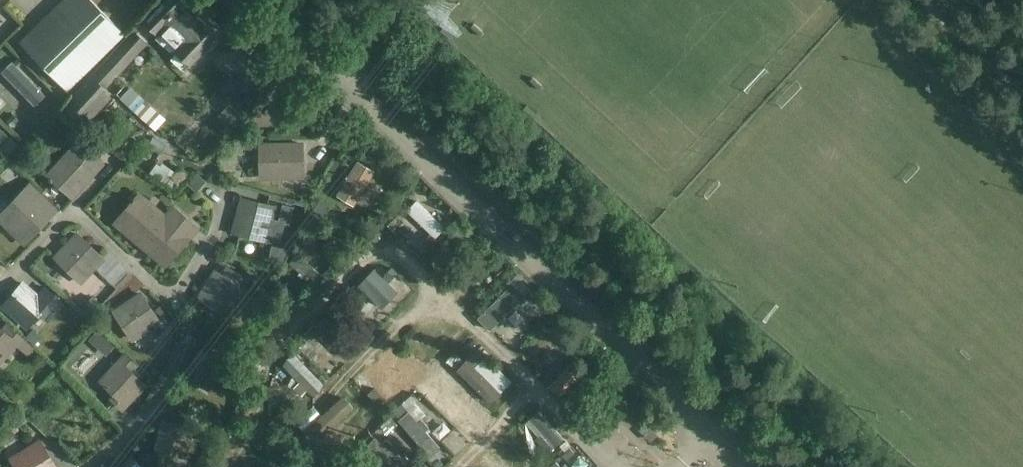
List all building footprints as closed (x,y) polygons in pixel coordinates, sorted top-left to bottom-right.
[(122,32),(90,0),(65,0),(19,45),(66,92),(125,35),(122,32)] [(189,2),(191,0),(162,0),(144,20),(159,34),(164,29),(196,59),(217,36),(190,11),(185,6),(189,2)] [(194,7),(189,2),(185,6),(190,11),(194,7)] [(132,63),(137,72),(152,64),(148,55),(132,63)] [(45,95),(14,63),(2,75),(34,107),(45,95)] [(93,74),(63,106),(83,124),(86,121),(87,122),(112,95),(110,94),(112,92),(93,74)] [(238,91),(215,118),(232,132),(255,107),(238,91)] [(19,120),(14,114),(7,121),(12,127),(19,120)] [(9,137),(0,147),(0,148),(10,157),(19,146),(9,137)] [(166,145),(153,137),(149,147),(160,154),(166,145)] [(242,150),(252,149),(252,140),(241,140),(242,150)] [(270,141),(260,141),(258,141),(259,179),(305,178),(304,141),(270,141)] [(69,147),(45,174),(73,199),(104,165),(87,150),(80,157),(69,147)] [(358,159),(337,194),(354,205),(375,170),(358,159)] [(157,164),(150,174),(149,176),(165,187),(167,185),(178,174),(163,163),(160,167),(157,164)] [(178,174),(167,185),(165,187),(175,195),(185,184),(192,177),(182,169),(178,174)] [(197,171),(192,177),(185,184),(193,191),(205,179),(197,171)] [(0,212),(0,222),(24,246),(59,209),(30,180),(0,212)] [(140,190),(112,223),(166,268),(192,236),(193,237),(201,227),(172,203),(165,212),(140,190)] [(241,196),(231,232),(267,242),(277,205),(243,196),(243,197),(241,196)] [(445,227),(437,219),(417,200),(406,210),(435,238),(445,227)] [(330,207),(320,201),(314,211),(324,217),(330,207)] [(77,230),(52,256),(81,284),(106,258),(77,230)] [(430,245),(425,240),(419,246),(424,251),(430,245)] [(287,249),(273,246),(269,259),(284,263),(287,249)] [(215,267),(196,297),(229,318),(238,303),(242,306),(252,290),(240,283),(245,275),(227,264),(222,272),(215,267)] [(331,265),(323,273),(330,279),(337,271),(331,265)] [(392,267),(383,276),(389,282),(398,273),(392,267)] [(398,292),(374,269),(358,285),(381,308),(398,292)] [(24,279),(0,305),(27,329),(39,316),(47,323),(66,302),(46,285),(39,293),(24,279)] [(522,280),(515,287),(524,295),(530,289),(522,280)] [(491,328),(505,314),(519,300),(507,288),(477,317),(489,330),(491,328)] [(160,319),(159,317),(154,310),(141,291),(111,310),(132,342),(148,332),(149,331),(154,339),(165,332),(166,331),(165,329),(161,323),(160,322),(158,320),(160,319)] [(90,316),(101,305),(93,297),(81,308),(90,316)] [(160,306),(154,310),(159,317),(165,313),(160,306)] [(328,340),(332,344),(345,358),(357,347),(327,316),(315,328),(321,334),(319,337),(325,343),(328,340)] [(538,352),(561,331),(554,323),(530,344),(538,352)] [(13,350),(19,355),(28,345),(20,338),(17,341),(0,325),(0,365),(13,350)] [(40,337),(33,331),(27,338),(35,344),(40,337)] [(98,348),(106,339),(97,331),(89,340),(98,348)] [(305,344),(299,337),(292,344),(298,351),(305,344)] [(228,364),(226,362),(200,347),(183,374),(211,392),(228,365),(228,364)] [(458,350),(451,357),(450,358),(455,364),(463,356),(458,350)] [(310,389),(319,380),(291,352),(282,361),(310,389)] [(407,381),(415,374),(395,353),(387,360),(407,381)] [(124,354),(99,381),(97,383),(112,397),(109,400),(122,413),(146,387),(131,373),(138,367),(124,354)] [(500,392),(475,367),(474,367),(480,361),(473,354),(457,370),(491,404),(501,393),(500,392)] [(230,355),(226,362),(228,364),(228,365),(240,372),(245,364),(230,355)] [(305,429),(314,440),(333,423),(341,432),(353,422),(345,412),(350,408),(353,405),(344,395),(305,429)] [(440,402),(432,410),(457,436),(465,428),(440,402)] [(399,417),(407,410),(401,404),(393,411),(399,417)] [(308,423),(320,414),(314,407),(302,416),(308,423)] [(553,447),(563,438),(538,410),(528,420),(553,447)] [(441,447),(426,431),(420,424),(408,411),(397,420),(430,457),(441,447)] [(13,417),(3,423),(9,436),(19,430),(18,427),(13,417)] [(162,417),(154,449),(187,458),(195,425),(162,417)] [(657,434),(649,427),(643,433),(650,441),(657,434)] [(8,457),(15,466),(58,466),(41,437),(8,457)] [(564,451),(571,445),(566,441),(560,446),(564,451)] [(574,452),(570,448),(561,455),(566,460),(574,452)] [(280,459),(288,466),(304,466),(290,451),(280,459)] [(136,460),(131,455),(118,466),(129,466),(136,460)] [(350,458),(344,464),(348,466),(351,466),(355,463),(350,458)]
